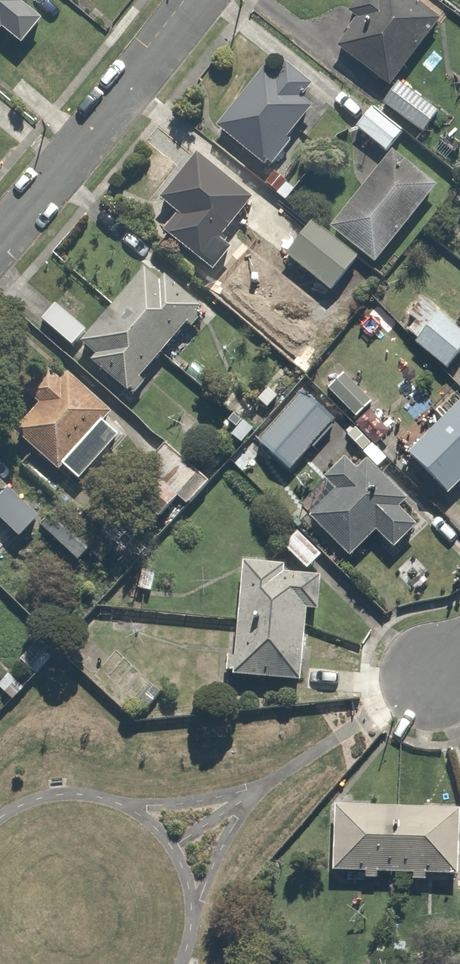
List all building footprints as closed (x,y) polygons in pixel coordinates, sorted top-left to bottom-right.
[(1,30),(21,47),(42,22),(22,5),(27,0),(0,0),(0,32),(1,30)] [(356,24),(336,48),(387,88),(446,13),(429,0),(357,0),(345,16),(356,24)] [(267,62),(215,128),(264,167),(316,100),(267,62)] [(402,76),(381,102),(420,134),(441,108),(402,76)] [(373,106),(355,128),(385,153),(403,132),(373,106)] [(251,197),(198,152),(156,201),(173,215),(159,232),(209,275),(240,239),(225,227),(251,197)] [(327,226),(370,262),(431,189),(388,154),(327,226)] [(276,170),(264,185),(286,202),(297,188),(276,170)] [(310,220),(282,255),(330,293),(358,259),(310,220)] [(128,398),(206,307),(152,260),(81,344),(95,356),(88,363),(128,398)] [(449,370),(459,358),(459,323),(424,292),(396,324),(449,370)] [(53,302),(38,321),(73,349),(89,330),(53,302)] [(293,326),(277,343),(293,357),(309,339),(293,326)] [(23,394),(37,407),(14,433),(57,471),(109,412),(66,374),(59,382),(45,369),(23,394)] [(347,373),(327,393),(354,419),(374,400),(347,373)] [(256,440),(284,467),(333,417),(305,389),(256,440)] [(445,495),(459,481),(459,400),(404,453),(445,495)] [(233,408),(219,423),(241,443),(255,429),(233,408)] [(206,479),(164,442),(140,469),(155,482),(145,493),(172,517),(206,479)] [(334,490),(306,516),(348,560),(375,534),(392,552),(419,527),(401,507),(406,502),(367,460),(356,471),(341,455),(320,475),(334,490)] [(19,542),(51,508),(0,459),(0,524),(19,542)] [(62,502),(40,523),(85,571),(107,550),(62,502)] [(299,529),(282,545),(304,569),(322,552),(299,529)] [(286,565),(242,561),(235,653),(226,653),(224,675),(300,680),(305,606),(319,608),(321,576),(285,573),(286,565)] [(159,571),(141,565),(134,590),(152,596),(159,571)] [(33,641),(16,660),(35,677),(52,658),(33,641)] [(0,678),(0,693),(10,702),(24,687),(6,671),(0,678)] [(331,875),(459,878),(459,814),(459,807),(333,804),(331,875)]
